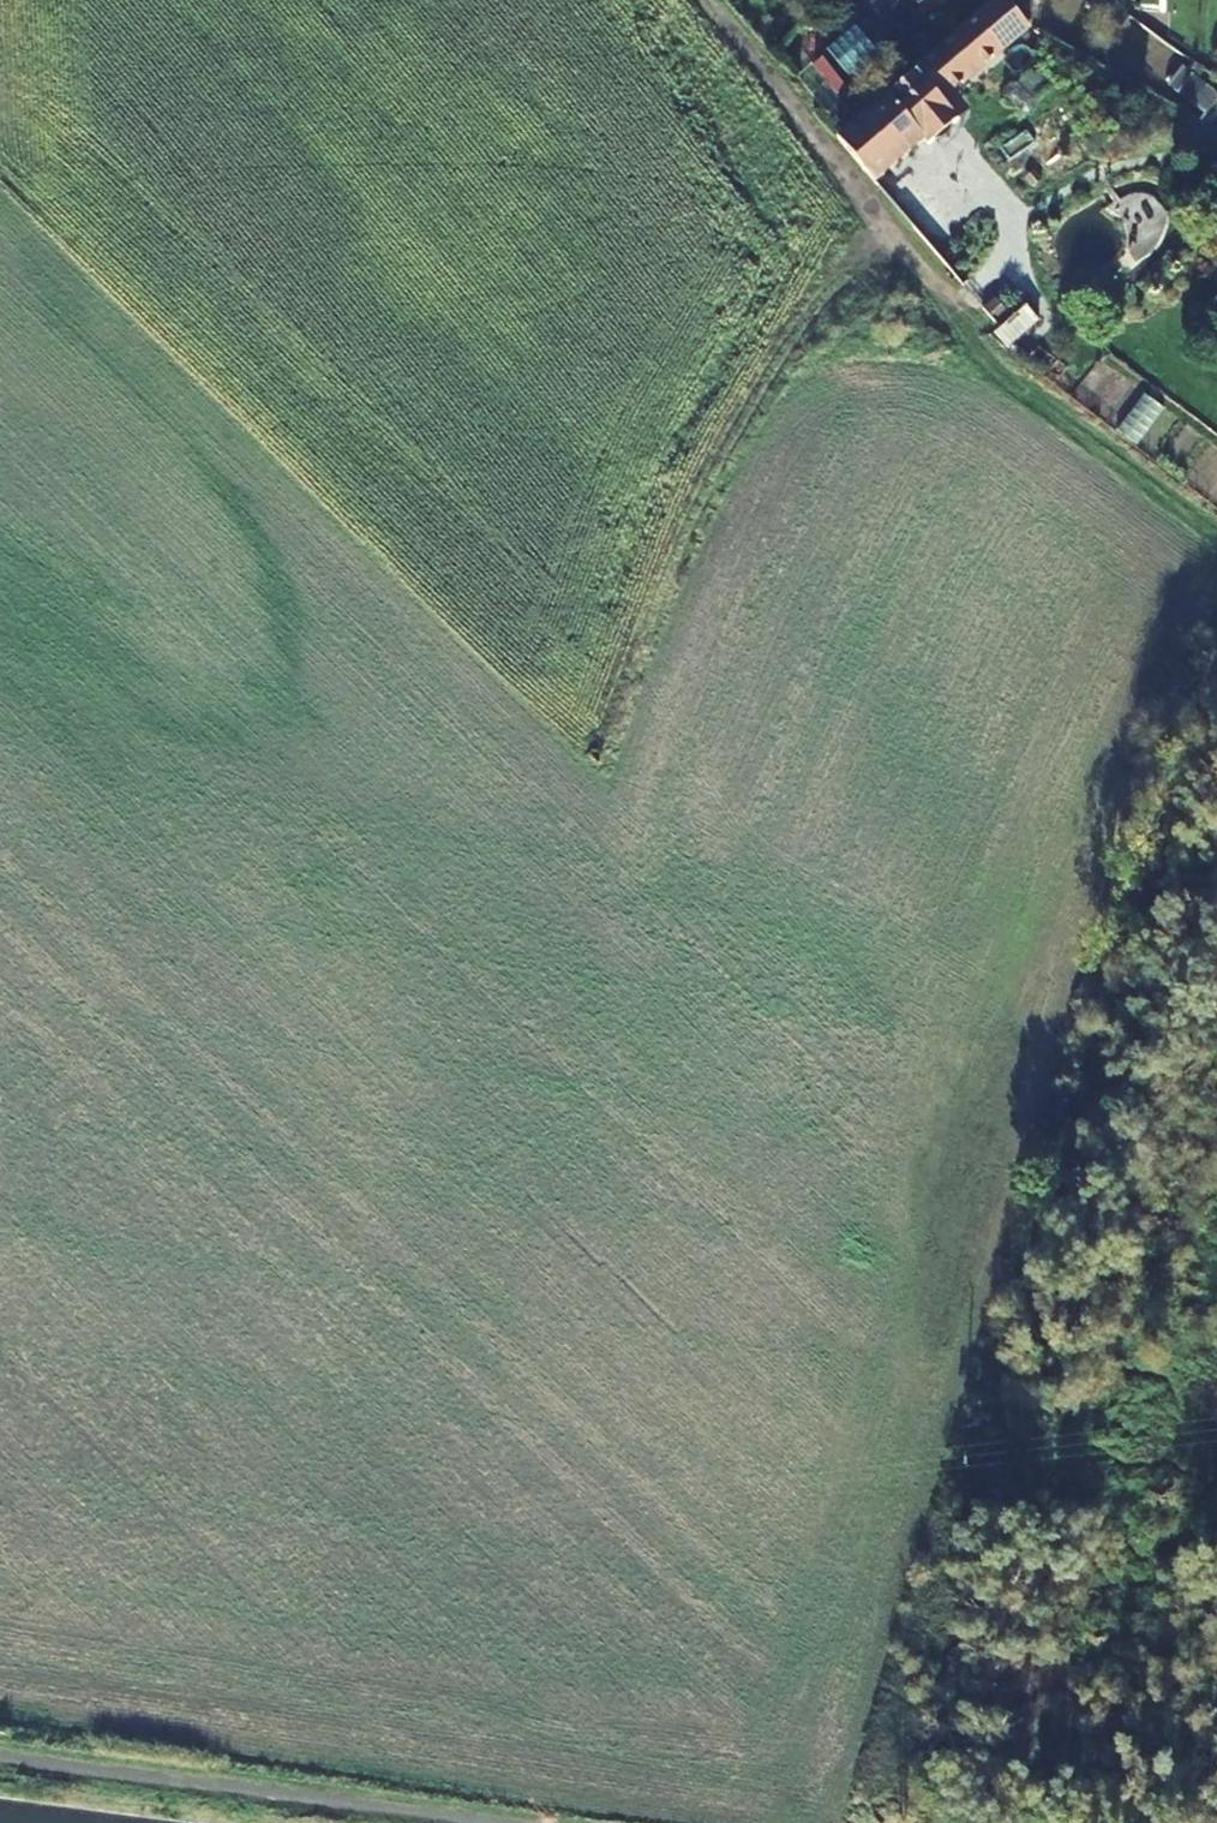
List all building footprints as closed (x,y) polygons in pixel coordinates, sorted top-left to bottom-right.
[(837,138),(874,183),(926,140),(929,145),(934,141),(941,139),(948,137),(952,131),(953,124),(958,120),(942,101),(1030,27),(1008,0),(1002,0),(958,37),(837,138)]
